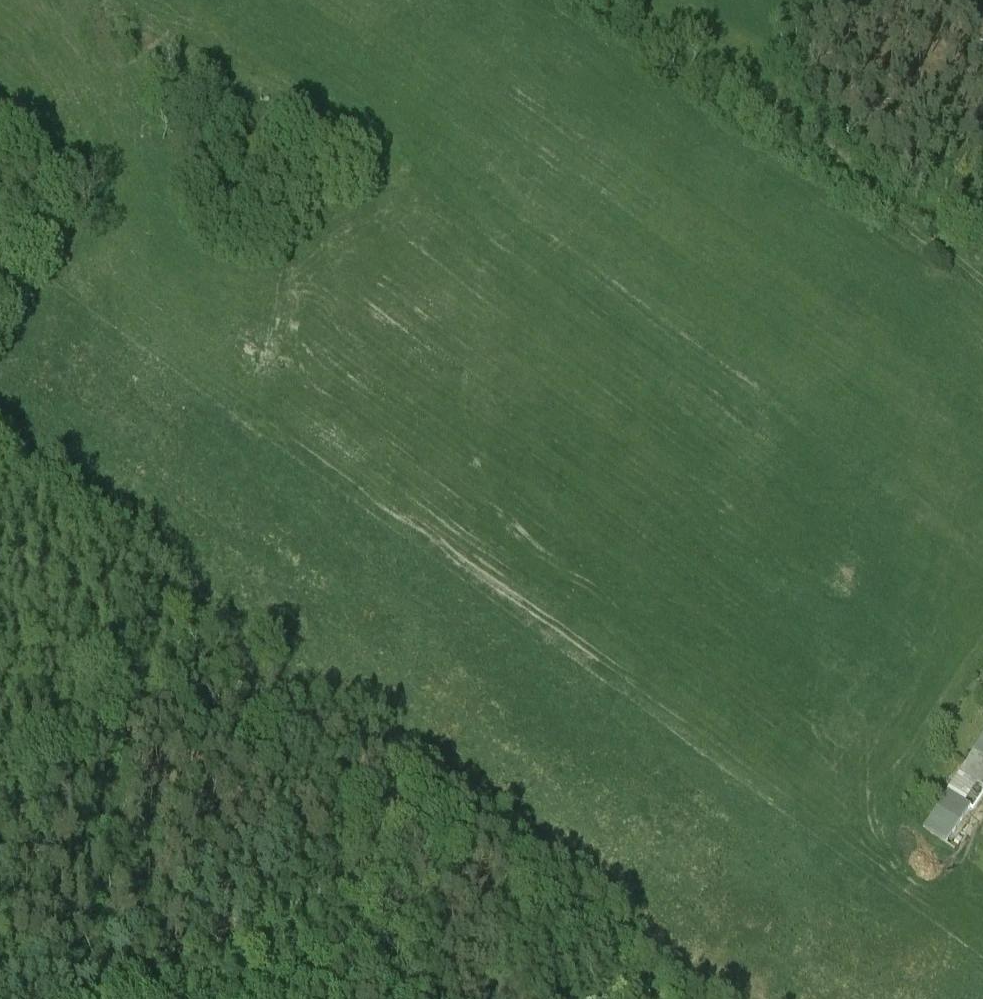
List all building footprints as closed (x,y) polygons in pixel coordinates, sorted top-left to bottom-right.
[(926,831),(949,847),(982,798),(982,749),(926,831)]
